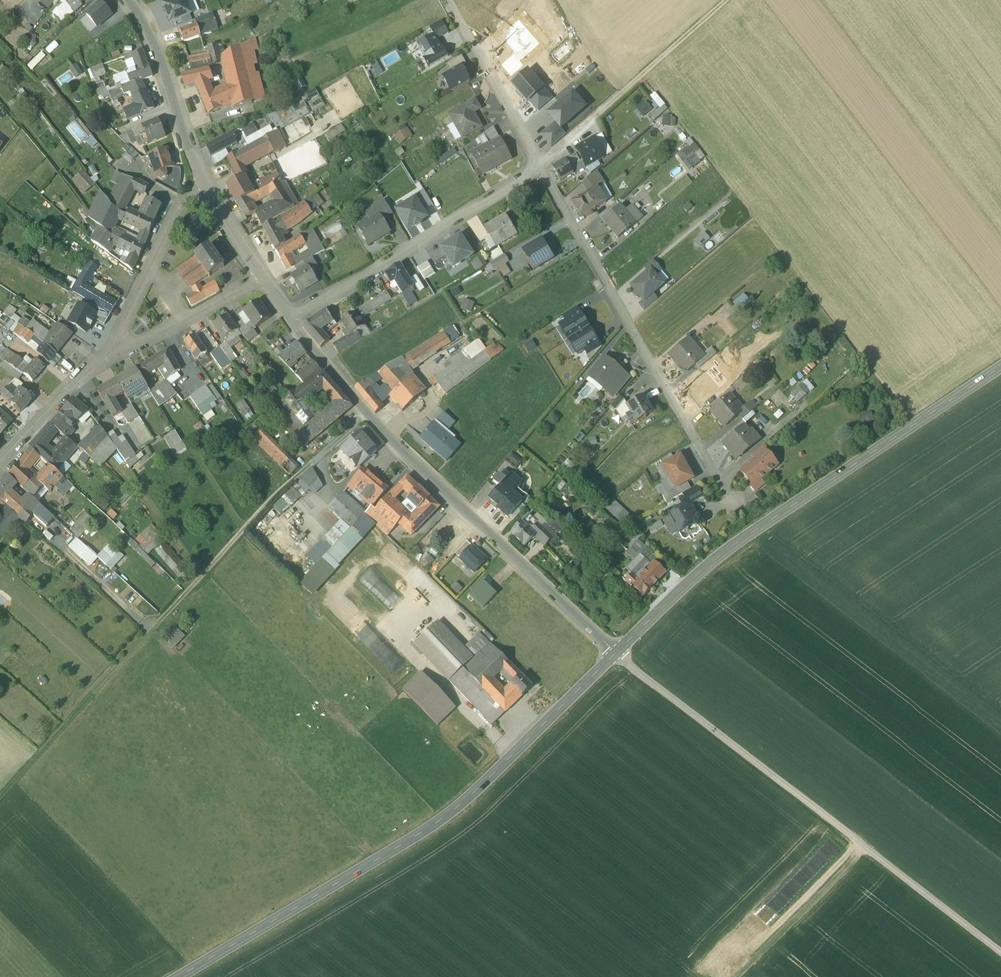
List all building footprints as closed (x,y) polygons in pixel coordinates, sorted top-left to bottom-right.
[(19,8),(29,23),(45,13),(37,0),(32,0),(19,8)] [(76,0),(68,0),(66,2),(74,12),(75,12),(79,7),(80,3),(79,4),(76,0)] [(189,11),(185,0),(168,0),(162,3),(169,19),(189,11)] [(66,2),(58,8),(53,15),(60,23),(74,12),(66,2)] [(87,15),(96,26),(111,13),(101,2),(87,15)] [(197,18),(199,23),(202,22),(214,18),(212,12),(197,18)] [(218,30),(214,18),(202,22),(206,34),(214,31),(218,30)] [(434,34),(437,39),(449,32),(441,20),(429,27),(434,34)] [(199,23),(197,24),(200,36),(206,34),(202,22),(199,23)] [(197,24),(180,30),(184,42),(200,36),(197,24)] [(423,59),(427,67),(448,56),(443,47),(441,48),(437,39),(434,34),(416,43),(424,58),(423,59)] [(250,40),(239,46),(245,67),(250,66),(256,64),(250,40)] [(239,46),(222,56),(223,61),(222,61),(212,65),(212,67),(214,72),(225,68),(228,80),(245,76),(251,74),(250,66),(245,67),(239,46)] [(57,59),(66,53),(63,49),(54,55),(57,59)] [(136,69),(147,64),(142,50),(130,54),(136,69)] [(41,51),(27,64),(31,69),(45,55),(41,51)] [(461,55),(446,64),(450,71),(461,65),(466,63),(461,55)] [(209,56),(188,60),(191,71),(212,65),(209,56)] [(69,67),(75,77),(83,72),(76,62),(69,67)] [(136,69),(134,69),(127,72),(131,84),(140,81),(152,76),(147,64),(136,69)] [(103,65),(91,69),(94,79),(106,74),(103,65)] [(450,71),(442,75),(451,91),(470,81),(461,65),(450,71)] [(212,67),(182,75),(185,86),(195,82),(204,79),(215,75),(214,72),(212,67)] [(528,104),(531,101),(544,90),(526,69),(510,83),(528,104)] [(124,86),(131,84),(127,72),(113,77),(116,85),(123,82),(124,86)] [(251,74),(245,76),(247,83),(260,80),(258,72),(251,74)] [(245,76),(228,80),(226,86),(232,101),(234,108),(252,102),(247,83),(245,76)] [(204,79),(195,82),(198,89),(207,85),(204,79)] [(295,82),(299,89),(300,88),(302,92),(306,90),(304,87),(305,86),(301,79),(295,82)] [(260,80),(247,83),(252,102),(265,97),(260,80)] [(140,81),(131,84),(133,89),(142,85),(140,81)] [(142,85),(133,89),(131,84),(121,87),(124,94),(130,92),(133,97),(145,91),(142,85)] [(207,85),(198,89),(208,114),(220,108),(212,92),(210,93),(207,85)] [(226,86),(212,92),(220,108),(232,101),(226,86)] [(121,87),(114,90),(109,91),(113,101),(124,94),(121,87)] [(531,101),(539,110),(552,99),(544,90),(531,101)] [(145,91),(133,97),(136,105),(141,114),(153,108),(150,102),(148,97),(145,91)] [(312,108),(323,102),(319,93),(308,99),(312,108)] [(585,107),(572,93),(548,114),(555,121),(561,128),(585,107)] [(475,99),(448,114),(454,123),(457,122),(465,136),(482,126),(473,112),(480,108),(475,99)] [(645,100),(636,107),(643,116),(652,108),(645,100)] [(136,105),(123,110),(127,119),(141,114),(136,105)] [(665,111),(660,105),(653,112),(658,118),(665,111)] [(156,120),(142,126),(145,133),(140,135),(144,144),(149,142),(165,136),(158,120),(156,120)] [(561,128),(555,121),(540,134),(551,147),(565,135),(560,129),(561,128)] [(327,131),(330,137),(345,130),(342,124),(327,131)] [(250,125),(239,131),(244,139),(254,134),(255,134),(250,125)] [(140,135),(145,133),(142,126),(121,135),(130,144),(137,141),(139,146),(144,144),(140,135)] [(493,127),(483,134),(486,139),(496,133),(493,127)] [(394,136),(399,143),(412,135),(407,128),(394,136)] [(277,130),(260,139),(267,153),(268,155),(285,148),(277,130)] [(239,131),(232,134),(237,143),(244,139),(239,131)] [(232,134),(220,140),(218,138),(205,145),(210,157),(237,143),(232,134)] [(254,134),(244,139),(247,146),(250,144),(257,140),(254,134)] [(611,152),(601,134),(593,138),(603,156),(611,152)] [(138,154),(120,137),(115,142),(126,153),(126,152),(133,159),(138,154)] [(593,138),(575,148),(582,160),(586,166),(603,156),(593,138)] [(267,153),(260,139),(257,140),(250,144),(257,158),(267,153)] [(489,144),(489,143),(470,153),(482,174),(491,169),(490,167),(508,158),(509,159),(510,159),(499,139),(489,144)] [(247,146),(226,157),(233,172),(240,168),(257,158),(250,144),(247,146)] [(379,152),(376,148),(352,167),(355,171),(379,152)] [(700,161),(689,148),(682,155),(692,167),(700,161)] [(166,150),(150,156),(156,172),(172,166),(166,150)] [(575,154),(566,159),(570,166),(579,161),(575,154)] [(565,159),(552,167),(560,181),(567,177),(568,179),(572,177),(570,175),(573,173),(570,166),(566,159),(565,159)] [(579,161),(570,166),(573,173),(586,166),(582,160),(579,161)] [(99,174),(95,165),(88,169),(92,177),(99,174)] [(240,168),(233,172),(237,179),(244,175),(240,168)] [(72,180),(84,193),(94,185),(83,171),(72,180)] [(596,171),(582,182),(589,191),(598,187),(605,183),(596,171)] [(116,172),(111,182),(117,185),(123,176),(116,172)] [(259,180),(263,189),(261,189),(254,193),(246,196),(246,197),(252,194),(264,189),(267,187),(279,181),(280,179),(277,172),(259,180)] [(123,176),(117,185),(123,188),(129,178),(123,175),(123,176)] [(237,179),(226,184),(236,201),(246,196),(254,193),(248,182),(244,175),(237,179)] [(297,176),(289,180),(288,180),(285,181),(287,186),(292,185),(299,182),(297,176)] [(129,178),(123,188),(132,193),(135,188),(138,182),(129,178)] [(258,179),(252,182),(253,184),(257,182),(261,189),(263,189),(259,180),(258,179)] [(148,186),(139,181),(138,182),(135,188),(142,192),(146,191),(148,186)] [(257,182),(253,184),(252,182),(251,181),(248,182),(254,193),(261,189),(257,182)] [(279,181),(267,187),(269,191),(274,200),(281,211),(293,205),(286,194),(290,192),(287,186),(285,181),(280,183),(279,181)] [(123,188),(117,185),(108,201),(110,205),(122,212),(125,207),(132,193),(123,188)] [(589,191),(586,193),(594,208),(606,202),(598,187),(589,191)] [(264,189),(252,194),(254,198),(266,193),(264,189)] [(415,198),(423,211),(433,204),(423,189),(413,196),(415,198)] [(89,215),(100,226),(106,214),(110,205),(108,201),(101,191),(89,215)] [(586,193),(572,201),(580,216),(585,213),(587,215),(592,213),(590,210),(594,208),(586,193)] [(252,194),(246,197),(251,204),(256,201),(254,198),(252,194)] [(246,196),(236,201),(241,210),(251,204),(246,197),(246,196)] [(162,204),(147,198),(140,214),(154,221),(162,204)] [(396,210),(408,229),(414,225),(415,226),(421,222),(420,221),(427,217),(423,211),(415,198),(396,210)] [(274,200),(254,211),(261,223),(281,211),(274,200)] [(304,200),(291,211),(281,216),(288,229),(297,223),(312,211),(304,200)] [(391,213),(383,200),(373,206),(378,214),(379,213),(382,218),(391,213)] [(620,204),(602,219),(618,237),(635,222),(625,210),(620,204)] [(691,209),(688,204),(683,208),(686,213),(691,209)] [(122,212),(110,205),(106,214),(117,220),(119,217),(122,212)] [(641,217),(631,205),(625,210),(635,222),(641,217)] [(140,214),(129,209),(126,215),(124,220),(144,229),(150,232),(154,221),(140,214)] [(378,214),(358,226),(368,243),(389,230),(382,218),(379,213),(378,214)] [(117,220),(106,214),(100,226),(101,227),(105,229),(111,234),(114,228),(117,220)] [(322,214),(306,226),(308,229),(326,218),(322,214)] [(281,216),(262,226),(272,242),(282,237),(288,233),(286,230),(288,229),(281,216)] [(502,216),(484,226),(489,235),(495,245),(516,233),(508,220),(505,221),(502,216)] [(101,227),(91,240),(95,243),(96,241),(105,229),(101,227)] [(125,234),(114,228),(111,234),(122,241),(125,234)] [(312,228),(300,234),(305,244),(309,250),(313,256),(324,250),(312,228)] [(111,234),(105,229),(96,241),(110,250),(115,244),(120,246),(122,241),(111,234)] [(150,232),(144,229),(140,238),(146,241),(150,232)] [(300,234),(275,249),(284,264),(292,260),(289,254),(305,244),(300,234)] [(489,235),(478,241),(484,252),(495,245),(489,235)] [(712,244),(705,235),(696,242),(704,251),(712,244)] [(145,247),(125,236),(122,241),(120,246),(119,247),(131,253),(139,257),(145,247)] [(453,266),(472,255),(460,236),(441,248),(453,266)] [(282,237),(272,242),(275,249),(285,243),(282,237)] [(542,239),(522,250),(533,269),(553,257),(542,239)] [(110,250),(96,241),(95,243),(109,252),(110,250)] [(210,244),(195,254),(196,256),(208,274),(209,275),(224,265),(210,244)] [(292,260),(284,264),(288,271),(294,267),(305,261),(312,257),(313,256),(309,250),(292,260)] [(139,257),(131,253),(129,259),(137,263),(139,257)] [(487,264),(484,266),(487,272),(493,269),(494,270),(508,261),(504,254),(487,264)] [(196,256),(178,269),(190,286),(208,274),(196,256)] [(482,256),(473,261),(479,269),(484,266),(487,264),(482,256)] [(312,257),(305,261),(308,266),(310,269),(317,265),(312,257)] [(137,263),(129,259),(126,265),(133,270),(137,263)] [(93,265),(87,260),(83,266),(85,268),(89,271),(93,265)] [(424,278),(434,272),(427,260),(417,267),(424,278)] [(662,271),(652,260),(643,268),(648,273),(650,271),(655,276),(662,271)] [(305,261),(294,267),(297,272),(308,266),(305,261)] [(401,264),(385,274),(391,284),(395,281),(399,289),(401,292),(402,293),(409,288),(414,285),(407,274),(401,264)] [(297,272),(291,276),(300,292),(317,282),(310,269),(308,266),(297,272)] [(89,271),(85,268),(80,276),(88,280),(92,273),(89,271)] [(648,273),(631,287),(635,291),(640,297),(643,301),(653,293),(662,285),(655,276),(650,271),(648,273)] [(199,283),(191,287),(194,292),(186,296),(191,305),(220,289),(219,288),(217,284),(215,280),(202,287),(199,283)] [(83,285),(77,281),(72,291),(85,299),(90,288),(83,284),(83,285)] [(191,287),(184,292),(186,296),(194,292),(191,287)] [(97,292),(90,288),(85,299),(91,303),(97,292)] [(409,288),(402,293),(409,305),(416,301),(409,288)] [(356,312),(360,318),(392,299),(386,290),(354,310),(356,312)] [(116,303),(97,292),(91,303),(110,314),(116,303)] [(653,293),(643,301),(639,305),(644,310),(657,299),(653,293)] [(255,297),(241,306),(248,317),(248,316),(262,307),(255,297)] [(749,304),(744,298),(739,302),(744,308),(749,304)] [(462,308),(470,312),(474,302),(466,299),(462,308)] [(87,308),(96,313),(93,318),(104,324),(110,314),(91,303),(87,308)] [(69,322),(86,332),(89,325),(91,326),(94,321),(92,320),(93,318),(96,313),(87,308),(79,304),(69,322)] [(16,310),(9,306),(3,313),(10,318),(16,310)] [(262,307),(248,316),(256,327),(270,317),(263,306),(262,307)] [(576,306),(562,315),(566,322),(579,313),(576,307),(576,306)] [(326,309),(319,314),(324,321),(326,319),(328,322),(332,320),(331,317),(326,309)] [(356,312),(341,321),(350,334),(356,330),(364,326),(360,318),(356,312)] [(566,322),(559,326),(560,326),(562,325),(570,338),(568,340),(589,327),(580,313),(579,313),(566,322)] [(324,321),(319,314),(313,317),(321,327),(328,322),(326,319),(324,321)] [(237,328),(228,315),(212,324),(218,331),(220,330),(224,335),(237,328)] [(313,317),(302,325),(320,347),(329,339),(324,334),(322,332),(319,329),(321,327),(313,317)] [(243,320),(236,325),(238,327),(239,330),(246,325),(243,320)] [(33,321),(26,330),(43,342),(48,335),(43,332),(44,330),(33,321)] [(72,333),(59,324),(58,323),(55,327),(68,338),(72,333)] [(19,325),(13,333),(19,338),(26,330),(18,324),(19,325)] [(55,327),(43,342),(44,343),(56,353),(68,338),(55,327)] [(237,328),(224,335),(228,340),(226,342),(230,348),(242,341),(239,336),(243,334),(239,330),(238,327),(237,328)] [(589,327),(568,340),(571,339),(579,352),(576,354),(577,354),(584,350),(597,342),(598,341),(589,327)] [(458,338),(452,328),(421,346),(426,353),(412,362),(415,366),(458,338)] [(26,330),(19,338),(27,344),(34,336),(26,330)] [(350,334),(342,340),(346,347),(361,338),(356,330),(350,334)] [(195,334),(185,341),(197,358),(202,355),(199,349),(203,346),(195,334)] [(43,342),(34,336),(27,344),(37,352),(44,343),(43,342)] [(694,345),(688,338),(668,355),(674,363),(675,361),(684,372),(683,373),(683,374),(694,364),(700,359),(699,357),(691,348),(694,345)] [(329,339),(320,347),(330,359),(338,352),(334,345),(329,339)] [(297,340),(286,349),(295,360),(307,352),(297,340)] [(342,340),(334,345),(338,352),(346,347),(342,340)] [(486,348),(479,340),(445,365),(447,369),(443,372),(446,377),(486,348)] [(242,341),(230,348),(226,342),(219,346),(221,348),(227,357),(228,357),(246,348),(242,341)] [(497,341),(484,350),(491,359),(503,349),(497,341)] [(532,342),(524,347),(528,353),(535,348),(532,342)] [(597,342),(584,350),(590,360),(601,348),(601,347),(601,348),(597,342)] [(56,353),(44,343),(37,352),(48,362),(56,353)] [(203,346),(199,349),(202,355),(207,352),(203,346)] [(421,346),(408,355),(412,362),(426,353),(421,346)] [(227,357),(221,348),(218,350),(224,359),(227,357)] [(295,360),(286,349),(278,355),(289,367),(293,365),(297,362),(295,360)] [(9,350),(2,359),(3,360),(7,363),(15,355),(9,350)] [(168,350),(156,357),(161,365),(163,363),(171,375),(180,369),(168,350)] [(438,383),(446,394),(491,359),(484,350),(438,383)] [(202,355),(197,358),(201,364),(211,358),(207,352),(202,355)] [(708,361),(702,354),(699,357),(700,359),(694,364),(699,369),(708,361)] [(15,355),(7,363),(14,368),(21,360),(15,355)] [(156,357),(136,368),(141,377),(161,365),(156,357)] [(620,370),(604,357),(590,373),(605,386),(602,389),(612,398),(624,383),(615,376),(620,370)] [(28,366),(22,373),(31,381),(44,366),(35,358),(28,366)] [(3,360),(0,363),(0,366),(3,369),(9,374),(13,378),(15,380),(21,374),(14,368),(7,363),(3,360)] [(21,360),(14,368),(21,374),(22,373),(28,366),(21,360)] [(299,372),(296,375),(304,383),(321,370),(314,361),(299,372)] [(398,361),(385,369),(389,374),(385,378),(388,382),(395,391),(411,376),(401,364),(398,361)] [(299,372),(293,365),(289,367),(296,375),(299,372)] [(707,367),(688,385),(704,402),(730,378),(718,365),(711,371),(707,367)] [(136,368),(117,380),(124,393),(128,400),(148,388),(141,377),(136,368)] [(389,374),(385,369),(377,374),(380,377),(382,376),(384,378),(385,378),(389,374)] [(440,369),(426,379),(432,387),(446,377),(440,369)] [(322,372),(296,391),(306,404),(314,397),(313,395),(323,387),(331,381),(322,372)] [(389,396),(403,411),(425,392),(411,376),(395,391),(389,396)] [(370,379),(355,389),(360,396),(368,390),(374,385),(370,379)] [(117,380),(98,391),(105,404),(114,399),(124,393),(117,380)] [(176,393),(165,380),(160,385),(170,397),(176,393)] [(806,380),(803,383),(810,391),(813,388),(806,380)] [(331,381),(323,387),(329,394),(336,388),(331,382),(331,381)] [(395,391),(388,382),(384,386),(391,394),(395,391)] [(160,385),(150,392),(159,407),(170,397),(160,385)] [(206,386),(190,397),(198,407),(213,396),(206,386)] [(373,396),(365,402),(375,414),(383,408),(380,404),(391,394),(384,386),(373,396)] [(17,388),(12,394),(4,388),(0,392),(0,395),(6,400),(19,412),(30,399),(17,388)] [(336,388),(329,394),(335,400),(315,417),(291,438),(300,451),(352,407),(344,397),(336,388)] [(799,389),(791,396),(796,403),(805,396),(799,389)] [(368,390),(360,396),(365,402),(373,396),(368,390)] [(306,404),(296,391),(284,400),(284,401),(271,411),(291,438),(315,417),(306,404)] [(742,410),(729,395),(709,412),(723,428),(738,416),(743,411),(742,410)] [(620,396),(609,408),(615,413),(617,411),(625,401),(625,400),(620,396)] [(74,398),(51,425),(67,438),(74,430),(71,428),(87,410),(74,398)] [(628,406),(627,407),(631,414),(626,417),(627,417),(632,425),(652,414),(642,398),(628,406)] [(114,399),(105,404),(113,418),(122,413),(122,412),(120,409),(114,399)] [(246,420),(254,416),(244,399),(236,403),(246,420)] [(625,401),(617,411),(622,420),(627,417),(626,417),(631,414),(627,407),(628,406),(625,401)] [(139,417),(131,403),(127,406),(136,420),(139,417)] [(750,404),(742,410),(743,411),(738,416),(742,421),(755,409),(750,404)] [(127,406),(120,409),(122,412),(122,413),(129,424),(136,420),(127,406)] [(454,422),(443,412),(437,419),(449,429),(454,422)] [(862,425),(874,422),(871,412),(859,415),(862,425)] [(10,422),(0,413),(0,433),(10,422)] [(50,425),(43,433),(51,440),(58,431),(50,425)] [(441,433),(432,426),(420,440),(429,447),(430,447),(447,461),(460,446),(453,440),(451,442),(441,433)] [(83,442),(77,447),(78,448),(84,454),(89,458),(97,451),(109,439),(99,427),(83,442)] [(743,427),(722,445),(728,452),(731,450),(738,458),(759,441),(751,431),(748,434),(743,427)] [(455,438),(445,429),(441,433),(451,442),(453,440),(455,438)] [(363,431),(341,449),(350,459),(357,453),(365,462),(377,452),(367,440),(369,438),(363,431)] [(176,432),(165,439),(176,456),(186,449),(176,432)] [(278,449),(260,432),(254,439),(271,456),(275,454),(274,453),(278,449)] [(43,433),(29,448),(30,449),(40,457),(39,458),(62,477),(63,477),(56,471),(78,449),(78,448),(77,447),(73,444),(66,438),(54,452),(46,445),(51,440),(43,433)] [(584,439),(578,434),(573,441),(578,446),(584,439)] [(135,455),(126,441),(122,445),(115,435),(109,439),(126,463),(135,455)] [(79,438),(73,444),(77,447),(83,442),(79,438)] [(763,445),(753,454),(757,458),(765,452),(767,454),(769,452),(763,445)] [(278,449),(274,453),(275,454),(271,456),(275,460),(282,453),(283,452),(280,447),(278,449)] [(40,457),(30,449),(23,458),(32,466),(39,458),(40,457)] [(97,451),(89,458),(91,459),(100,467),(106,461),(97,451)] [(757,458),(740,472),(751,485),(753,487),(760,480),(761,480),(777,466),(767,454),(765,452),(757,458)] [(298,469),(282,453),(275,460),(291,476),(298,469)] [(357,453),(350,459),(358,468),(365,462),(357,453)] [(507,459),(517,467),(522,461),(512,453),(507,459)] [(89,458),(84,454),(79,460),(85,465),(91,459),(89,458)] [(671,456),(660,462),(663,467),(674,461),(671,456)] [(674,461),(663,467),(669,478),(687,469),(680,457),(674,461)] [(32,466),(23,458),(19,463),(27,471),(32,466)] [(19,463),(10,476),(24,489),(33,479),(33,478),(27,471),(19,463)] [(49,466),(35,480),(44,488),(48,491),(53,487),(62,477),(49,466)] [(687,469),(669,478),(675,490),(687,483),(693,480),(687,469)] [(378,482),(364,470),(355,481),(355,480),(349,487),(372,507),(387,490),(378,482)] [(511,475),(505,470),(499,477),(506,482),(511,475)] [(313,472),(304,482),(314,494),(322,487),(313,472)] [(0,483),(0,501),(1,502),(10,492),(16,484),(7,476),(7,475),(0,483)] [(511,475),(506,482),(499,477),(499,476),(493,483),(500,489),(490,500),(500,508),(498,510),(508,519),(527,497),(517,489),(521,484),(511,475)] [(62,477),(53,487),(65,497),(73,487),(62,477)] [(408,477),(400,485),(406,490),(413,483),(408,477)] [(669,478),(662,483),(668,494),(675,490),(669,478)] [(33,479),(24,489),(30,494),(39,484),(35,480),(33,479)] [(760,480),(753,487),(751,485),(749,487),(755,493),(764,485),(761,480),(760,480)] [(419,488),(413,483),(406,490),(411,496),(419,488)] [(687,483),(675,490),(668,494),(662,497),(668,506),(673,503),(671,501),(682,495),(691,490),(687,483)] [(39,484),(30,494),(34,498),(44,488),(39,484)] [(691,490),(682,495),(685,500),(680,503),(683,508),(689,505),(690,506),(703,498),(697,487),(691,490)] [(431,499),(419,488),(411,496),(407,501),(411,504),(409,506),(413,510),(415,508),(418,511),(431,499)] [(18,500),(10,492),(3,500),(15,512),(22,505),(21,504),(17,501),(18,500)] [(356,507),(344,495),(343,494),(330,508),(343,520),(349,514),(349,513),(350,513),(358,522),(365,515),(357,508),(358,507),(356,506),(356,507)] [(28,495),(22,502),(23,502),(21,504),(22,505),(15,512),(14,514),(20,519),(24,523),(32,515),(39,506),(40,505),(28,495)] [(408,516),(389,497),(375,511),(395,530),(400,525),(408,516)] [(418,511),(411,519),(408,516),(400,525),(412,537),(440,508),(431,499),(418,511)] [(535,504),(532,501),(527,507),(530,510),(535,504)] [(636,524),(611,501),(606,506),(622,522),(630,530),(636,524)] [(683,508),(670,515),(671,516),(675,523),(674,525),(678,532),(679,534),(681,532),(684,533),(688,531),(689,528),(694,525),(695,527),(698,528),(701,527),(702,523),(700,520),(697,519),(690,506),(689,505),(683,508)] [(39,506),(32,515),(47,528),(55,519),(39,506)] [(0,517),(0,521),(3,524),(2,525),(9,531),(20,519),(14,514),(8,508),(0,517)] [(358,522),(350,513),(349,513),(349,514),(343,520),(352,529),(358,522)] [(542,526),(546,521),(537,513),(533,518),(542,526)] [(86,515),(69,531),(78,540),(95,524),(86,515)] [(352,529),(323,560),(335,571),(336,572),(340,568),(339,567),(363,541),(363,540),(376,526),(365,515),(352,529)] [(528,516),(514,531),(517,533),(513,537),(524,547),(534,537),(535,536),(531,532),(537,525),(528,516)] [(671,516),(664,521),(672,536),(678,532),(674,525),(675,523),(671,516)] [(550,519),(542,528),(546,533),(548,531),(557,540),(564,532),(550,519)] [(651,534),(664,527),(660,521),(648,528),(651,534)] [(542,528),(538,524),(537,525),(531,532),(535,536),(534,537),(538,542),(547,533),(546,533),(542,528)] [(151,526),(134,543),(148,556),(164,539),(151,526)] [(547,533),(538,542),(543,548),(552,538),(547,533)] [(97,558),(78,540),(70,549),(89,567),(97,558)] [(648,549),(639,541),(627,554),(636,562),(641,556),(648,549)] [(467,543),(455,555),(460,560),(472,547),(467,543)] [(119,552),(110,544),(97,558),(106,566),(119,552)] [(157,553),(182,582),(192,574),(166,545),(157,553)] [(487,561),(472,547),(460,560),(474,574),(487,561)] [(140,548),(136,551),(152,569),(156,565),(140,548)] [(648,549),(641,556),(651,566),(654,563),(658,559),(648,549)] [(119,552),(106,566),(111,571),(124,557),(119,552)] [(636,562),(627,571),(633,576),(638,580),(641,576),(646,571),(651,566),(641,556),(636,562)] [(335,571),(323,560),(300,584),(314,597),(336,573),(336,572),(335,571)] [(651,566),(646,571),(658,583),(666,575),(654,563),(651,566)] [(658,583),(646,571),(641,576),(653,588),(658,583)] [(653,588),(641,576),(638,580),(633,576),(626,583),(643,599),(653,588)] [(468,597),(483,611),(498,595),(483,581),(468,597)] [(466,653),(438,623),(414,646),(449,682),(463,669),(473,660),(466,653)] [(185,638),(176,629),(165,641),(174,649),(185,638)] [(483,638),(466,653),(473,660),(489,645),(483,638)] [(473,660),(463,669),(471,677),(498,652),(490,644),(489,645),(473,660)] [(498,652),(471,677),(482,689),(492,680),(499,673),(503,669),(509,664),(498,652)] [(515,670),(509,664),(503,669),(509,675),(515,670)] [(463,669),(449,682),(492,727),(505,714),(482,689),(471,677),(463,669)] [(503,669),(499,673),(511,686),(515,682),(509,675),(503,669)] [(532,688),(515,670),(509,675),(515,682),(511,686),(511,687),(512,687),(522,697),(521,698),(521,699),(532,688)] [(456,710),(421,674),(403,691),(438,727),(456,710)] [(492,680),(482,689),(505,714),(516,704),(515,703),(515,704),(504,692),(492,680)] [(522,697),(512,687),(511,687),(511,686),(504,692),(515,704),(515,703),(516,704),(521,699),(521,698),(522,697)]
